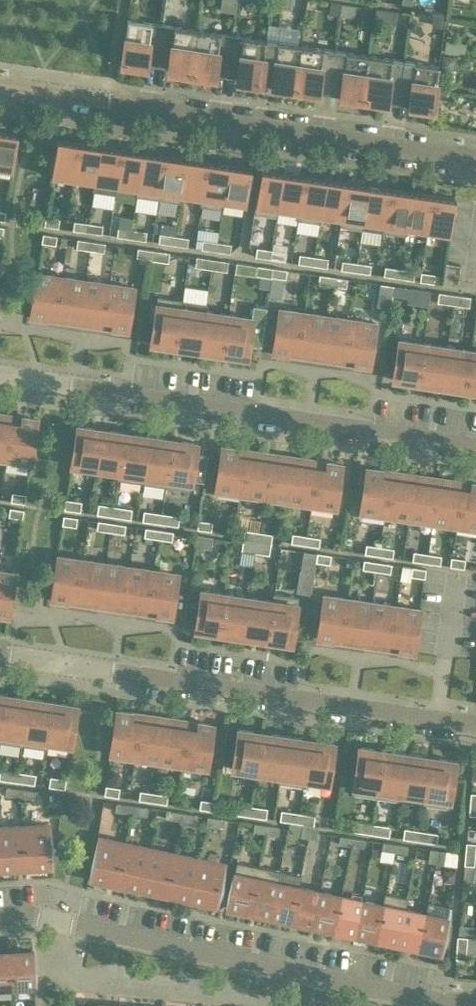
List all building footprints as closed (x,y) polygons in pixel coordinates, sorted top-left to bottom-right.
[(331,1),(329,13),(339,15),(340,2),(331,1)] [(354,17),(355,5),(341,3),(340,11),(339,15),(354,17)] [(377,7),(375,21),(395,24),(397,10),(377,7)] [(445,15),(432,13),(431,23),(444,25),(445,15)] [(120,61),(155,66),(162,24),(127,19),(120,61)] [(196,29),(162,24),(155,66),(190,71),(196,29)] [(231,34),(196,29),(190,71),(224,77),(231,34)] [(265,40),(231,34),(224,77),(259,82),(265,40)] [(446,39),(445,51),(460,54),(462,41),(446,39)] [(300,45),(265,40),(259,82),(293,87),(300,45)] [(334,50),(300,45),(293,87),(328,92),(334,50)] [(369,55),(334,50),(328,92),(362,97),(369,55)] [(403,60),(369,55),(362,97),(397,102),(403,60)] [(442,55),(441,67),(453,68),(454,56),(442,55)] [(403,60),(397,102),(432,107),(438,65),(403,60)] [(11,170),(17,132),(0,130),(0,168),(11,170)] [(51,176),(73,179),(79,141),(57,138),(51,176)] [(100,144),(79,141),(73,179),(95,182),(100,144)] [(122,148),(100,144),(95,182),(93,191),(115,194),(116,185),(122,148)] [(143,151),(122,148),(116,185),(137,188),(135,195),(136,196),(143,151)] [(164,154),(143,151),(136,196),(158,199),(164,154)] [(186,157),(164,154),(158,199),(179,202),(186,157)] [(207,160),(186,157),(179,202),(180,202),(181,195),(201,198),(200,205),(207,160)] [(228,163),(207,160),(200,205),(222,208),(228,163)] [(228,163),(222,208),(223,208),(224,201),(245,204),(251,167),(228,163)] [(254,213),(276,216),(283,171),(261,168),(254,213)] [(304,174),(283,171),(276,216),(277,216),(278,209),(298,212),(297,219),(304,174)] [(325,178),(304,174),(297,219),(319,222),(325,178)] [(347,181),(325,178),(319,222),(320,223),(321,215),(340,218),(339,225),(340,225),(347,181)] [(368,184),(347,181),(340,225),(362,229),(368,184)] [(390,187),(368,184),(362,229),(363,222),(383,225),(382,232),(383,232),(390,187)] [(411,190),(390,187),(383,232),(404,235),(411,190)] [(432,193),(411,190),(404,235),(405,235),(406,228),(427,231),(432,193)] [(432,193),(427,231),(449,234),(454,197),(432,193)] [(45,216),(44,225),(58,227),(59,218),(45,216)] [(72,229),(87,232),(89,223),(74,220),(72,229)] [(89,223),(87,232),(101,234),(103,225),(89,223)] [(116,236),(130,238),(131,229),(118,227),(116,236)] [(131,229),(130,238),(145,240),(146,231),(131,229)] [(42,233),(41,242),(55,244),(57,235),(42,233)] [(158,242),(173,244),(174,235),(159,233),(158,242)] [(174,235),(173,244),(187,246),(188,237),(174,235)] [(76,247),(90,249),(91,240),(77,238),(76,247)] [(201,248),(216,251),(217,241),(202,239),(201,248)] [(105,242),(91,240),(90,249),(103,252),(105,242)] [(217,241),(216,251),(229,253),(231,244),(217,241)] [(136,256),(150,258),(151,249),(138,247),(136,256)] [(255,256),(270,258),(271,249),(256,247),(255,256)] [(169,252),(151,249),(150,258),(150,259),(168,262),(169,252)] [(271,249),(270,258),(285,261),(286,252),(271,249)] [(298,262),(313,265),(314,256),(299,253),(298,262)] [(210,268),(212,258),(196,256),(194,266),(198,267),(197,274),(209,276),(210,268)] [(314,256),(313,265),(327,267),(328,258),(314,256)] [(228,261),(212,258),(210,268),(226,271),(228,261)] [(340,269),(355,271),(357,262),(342,260),(340,269)] [(357,262),(355,271),(369,273),(371,264),(357,262)] [(446,262),(442,284),(458,286),(461,264),(446,262)] [(271,277),(271,276),(272,267),(256,265),(255,275),(271,277)] [(383,275),(398,277),(399,268),(384,266),(383,275)] [(272,267),(271,276),(285,278),(286,269),(272,267)] [(399,268),(398,277),(413,279),(414,270),(399,268)] [(421,271),(419,280),(433,282),(435,273),(421,271)] [(30,316),(55,320),(61,276),(37,272),(30,316)] [(318,283),(332,285),(333,276),(319,274),(318,283)] [(85,280),(61,276),(55,320),(79,323),(85,280)] [(333,276),(332,285),(345,287),(347,278),(333,276)] [(109,283),(85,280),(79,323),(102,327),(109,283)] [(109,283),(102,327),(127,330),(133,287),(109,283)] [(378,292),(392,294),(393,285),(379,283),(378,292)] [(393,285),(392,294),(392,296),(408,299),(408,297),(409,287),(393,285)] [(436,302),(452,304),(454,294),(438,292),(436,302)] [(454,294),(452,304),(468,306),(470,296),(454,294)] [(150,343),(175,347),(182,300),(157,296),(150,343)] [(182,300),(175,347),(198,350),(204,310),(181,307),(182,300)] [(272,352),(297,356),(304,312),(279,308),(272,352)] [(228,314),(204,310),(198,350),(222,354),(228,314)] [(327,315),(304,312),(297,356),(321,359),(327,315)] [(252,317),(228,314),(222,354),(247,357),(252,317)] [(351,319),(327,315),(321,359),(344,362),(351,319)] [(351,319),(344,362),(369,366),(375,322),(351,319)] [(392,379),(417,382),(423,342),(398,339),(392,379)] [(446,346),(423,342),(417,382),(440,386),(446,346)] [(470,349),(446,346),(440,386),(464,389),(470,349)] [(464,389),(475,391),(475,350),(470,349),(464,389)] [(0,413),(0,458),(6,459),(12,415),(0,413)] [(37,419),(12,415),(6,459),(30,463),(37,419)] [(71,465),(95,469),(101,428),(77,425),(71,465)] [(125,432),(101,428),(95,469),(118,472),(117,479),(118,479),(125,432)] [(149,435),(125,432),(118,479),(142,483),(149,435)] [(172,439),(149,435),(142,483),(165,486),(170,453),(172,439)] [(172,439),(170,453),(165,486),(190,490),(191,480),(203,482),(207,455),(195,453),(197,442),(172,439)] [(215,490),(240,493),(246,450),(221,446),(215,490)] [(270,453),(246,450),(240,493),(263,497),(270,453)] [(293,457),(270,453),(263,497),(287,500),(293,457)] [(317,460),(293,457),(287,500),(310,504),(317,460)] [(342,464),(317,460),(310,504),(335,507),(342,464)] [(360,511),(384,515),(391,471),(366,467),(360,511)] [(415,475),(391,471),(384,515),(408,518),(415,475)] [(438,478),(415,475),(408,518),(432,522),(438,478)] [(462,481),(438,478),(432,522),(455,525),(462,481)] [(462,481),(455,525),(475,528),(475,484),(462,481)] [(24,503),(26,494),(12,492),(10,501),(24,503)] [(65,499),(64,509),(80,511),(81,501),(65,499)] [(97,514),(113,516),(114,506),(98,504),(97,514)] [(132,508),(114,506),(113,516),(131,519),(132,508)] [(8,516),(22,518),(23,509),(9,507),(8,516)] [(142,520),(160,523),(162,513),(144,510),(142,520)] [(179,515),(162,513),(160,523),(178,525),(179,515)] [(63,515),(62,524),(75,526),(77,517),(63,515)] [(198,519),(197,528),(210,530),(211,521),(198,519)] [(96,529),(110,531),(111,522),(97,520),(96,529)] [(111,522),(110,531),(124,533),(125,524),(111,522)] [(144,536),(158,538),(159,529),(145,527),(144,536)] [(159,529),(158,538),(171,540),(172,531),(159,529)] [(244,529),(243,538),(257,540),(258,531),(244,529)] [(272,533),(258,531),(257,540),(270,542),(272,533)] [(291,542),(305,544),(306,535),(292,533),(291,542)] [(196,535),(194,544),(210,547),(211,537),(196,535)] [(306,535),(305,544),(318,546),(319,537),(306,535)] [(257,540),(243,538),(241,550),(255,552),(257,540)] [(270,542),(257,540),(255,552),(268,554),(270,542)] [(364,553),(378,555),(379,546),(366,544),(364,553)] [(393,548),(379,546),(378,555),(392,557),(393,548)] [(314,572),(316,561),(317,553),(305,551),(304,561),(302,571),(314,572)] [(412,560),(426,562),(427,553),(413,551),(412,560)] [(317,553),(316,561),(329,563),(330,555),(317,553)] [(441,555),(427,553),(426,562),(439,564),(441,555)] [(51,599),(76,602),(82,559),(57,555),(51,599)] [(451,557),(450,565),(463,567),(464,559),(451,557)] [(106,562),(82,559),(76,602),(99,606),(106,562)] [(362,568),(376,570),(377,561),(363,559),(362,568)] [(377,561),(376,570),(390,572),(391,563),(377,561)] [(129,566),(106,562),(99,606),(123,609),(129,566)] [(153,569),(129,566),(123,609),(146,613),(153,569)] [(424,577),(426,569),(412,566),(410,575),(424,577)] [(153,569),(146,613),(171,617),(178,573),(153,569)] [(8,616),(14,572),(0,570),(0,615),(8,616)] [(194,629),(219,633),(225,593),(200,589),(194,629)] [(272,600),(249,596),(243,636),(266,640),(273,593),(273,592),(272,600)] [(249,596),(225,593),(219,633),(243,636),(249,596)] [(273,593),(266,640),(291,643),(298,596),(273,593)] [(317,638),(341,642),(348,598),(323,594),(317,638)] [(371,601),(348,598),(341,642),(365,645),(371,601)] [(395,605),(371,601),(365,645),(389,648),(395,605)] [(395,605),(389,648),(413,652),(420,608),(395,605)] [(5,694),(0,725),(0,741),(21,744),(28,697),(5,694)] [(52,701),(28,697),(21,744),(45,748),(52,701)] [(52,701),(45,748),(46,748),(47,741),(71,744),(77,704),(52,701)] [(110,754),(134,757),(141,714),(116,710),(110,754)] [(165,717),(141,714),(134,757),(158,761),(165,717)] [(188,721),(165,717),(158,761),(182,764),(188,721)] [(188,721),(182,764),(207,768),(213,724),(188,721)] [(231,768),(256,772),(262,732),(237,728),(231,768)] [(285,735),(262,732),(256,772),(279,775),(278,782),(279,782),(285,735)] [(309,739),(285,735),(279,782),(302,786),(309,739)] [(334,742),(309,739),(302,786),(303,786),(304,779),(328,782),(334,742)] [(352,793),(376,797),(383,752),(374,751),(374,748),(358,746),(352,793)] [(391,753),(383,752),(376,797),(400,800),(407,753),(391,751),(391,753)] [(422,755),(407,753),(400,800),(401,800),(402,793),(424,797),(423,804),(430,759),(421,758),(422,755)] [(430,759),(423,804),(448,807),(455,760),(439,758),(439,760),(430,759)] [(16,781),(17,771),(0,769),(0,779),(16,781)] [(35,774),(17,771),(16,781),(34,784),(35,774)] [(64,788),(66,778),(50,776),(49,786),(64,788)] [(119,787),(105,785),(104,794),(118,796),(119,787)] [(5,794),(21,797),(20,788),(6,786),(5,794)] [(20,788),(21,797),(36,799),(38,791),(20,788)] [(138,799),(152,801),(154,792),(140,790),(138,799)] [(167,794),(154,792),(152,801),(166,803),(167,794)] [(470,792),(468,814),(475,815),(475,793),(470,792)] [(213,810),(214,801),(201,799),(200,808),(213,810)] [(115,810),(130,813),(132,805),(116,802),(115,810)] [(234,813),(249,815),(251,806),(235,803),(234,813)] [(132,805),(130,813),(146,815),(148,807),(132,805)] [(251,806),(249,815),(265,818),(267,808),(251,806)] [(165,818),(180,820),(182,812),(166,810),(165,818)] [(279,819),(297,822),(298,812),(281,810),(279,819)] [(182,812),(180,820),(196,822),(198,814),(182,812)] [(302,822),(310,824),(313,824),(314,815),(298,812),(297,822),(302,822)] [(207,816),(206,824),(223,826),(224,818),(207,816)] [(353,830),(371,833),(372,823),(354,820),(353,830)] [(253,830),(265,832),(266,824),(254,822),(253,830)] [(310,824),(302,822),(300,835),(308,837),(310,824)] [(390,826),(372,823),(371,833),(389,836),(390,826)] [(279,826),(266,824),(265,832),(278,834),(279,826)] [(318,825),(313,824),(310,824),(308,837),(316,838),(318,825)] [(22,826),(24,867),(50,865),(48,825),(22,826)] [(0,827),(0,868),(24,867),(22,826),(0,827)] [(402,838),(418,840),(420,830),(404,828),(402,838)] [(437,833),(420,830),(418,840),(436,843),(437,833)] [(339,843),(351,844),(352,836),(340,835),(339,843)] [(352,836),(351,844),(363,846),(365,838),(352,836)] [(90,877),(116,883),(124,843),(99,838),(90,877)] [(381,849),(394,851),(395,843),(382,841),(381,849)] [(466,842),(464,864),(473,865),(475,843),(466,842)] [(149,848),(124,843),(116,883),(140,888),(149,848)] [(395,843),(394,851),(406,853),(407,845),(395,843)] [(173,853),(149,848),(140,888),(165,893),(173,853)] [(428,861),(436,862),(438,849),(430,848),(428,861)] [(438,849),(436,862),(444,863),(445,850),(438,849)] [(198,859),(173,853),(165,893),(190,898),(198,859)] [(198,859),(190,898),(215,904),(223,864),(198,859)] [(227,906),(249,910),(258,866),(236,861),(227,906)] [(279,870),(258,866),(249,910),(270,915),(279,870)] [(300,875),(279,870),(270,915),(291,919),(298,886),(300,875)] [(319,891),(298,886),(291,919),(312,924),(319,891)] [(340,895),(319,891),(312,924),(333,928),(340,895)] [(382,904),(361,900),(354,933),(375,937),(385,892),(384,892),(382,904)] [(406,897),(385,892),(375,937),(397,942),(406,897)] [(361,900),(340,895),(333,928),(354,933),(361,900)] [(407,897),(406,897),(397,942),(418,946),(425,913),(404,909),(407,897)] [(447,918),(425,913),(418,946),(440,951),(447,918)] [(459,923),(458,935),(467,936),(472,937),(473,925),(459,923)] [(457,935),(457,936),(455,957),(465,958),(467,936),(458,935),(457,935)] [(10,951),(12,985),(34,984),(32,950),(10,951)] [(0,952),(0,986),(12,985),(10,951),(0,952)]
